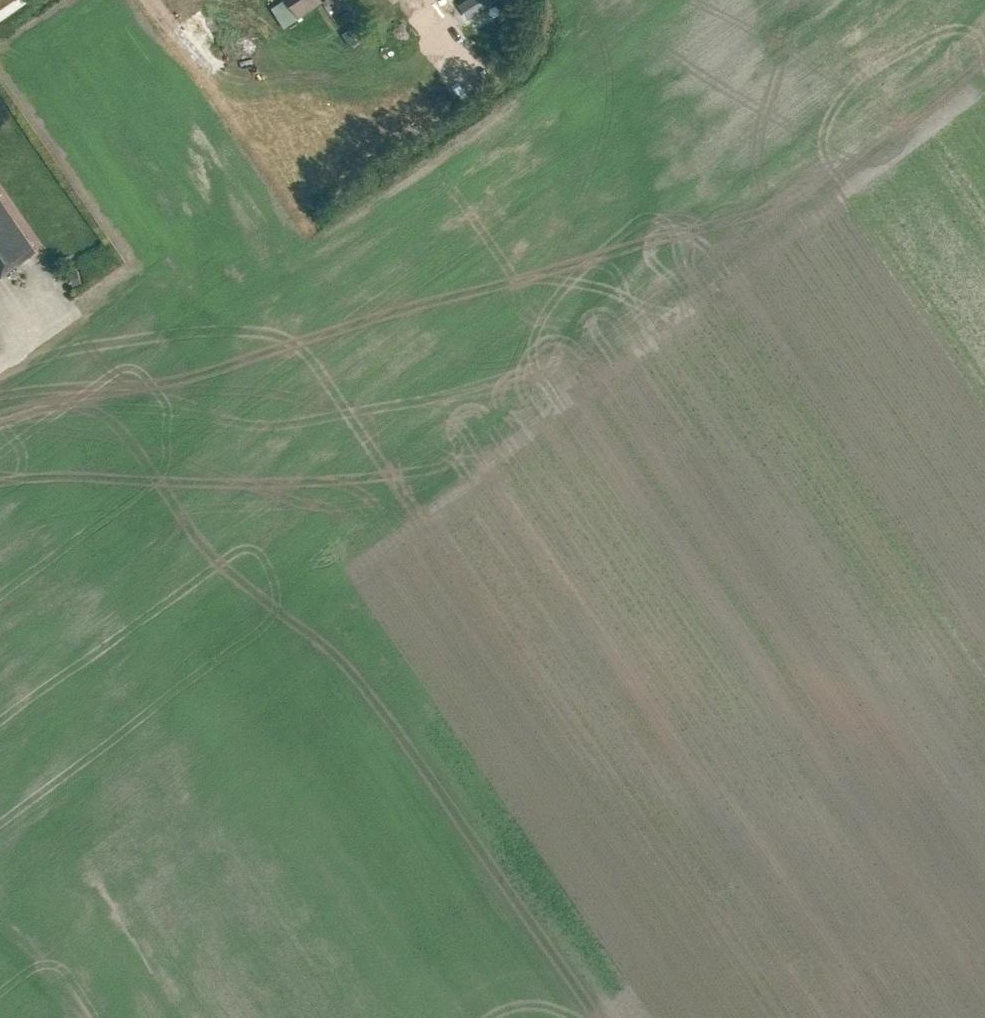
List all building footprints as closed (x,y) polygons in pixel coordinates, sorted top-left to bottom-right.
[(301,20),(324,4),(321,0),(287,0),(301,20)] [(458,5),(467,20),(497,0),(466,0),(458,5)] [(354,26),(340,35),(349,47),(362,38),(354,26)] [(35,251),(0,199),(0,275),(35,251)]
